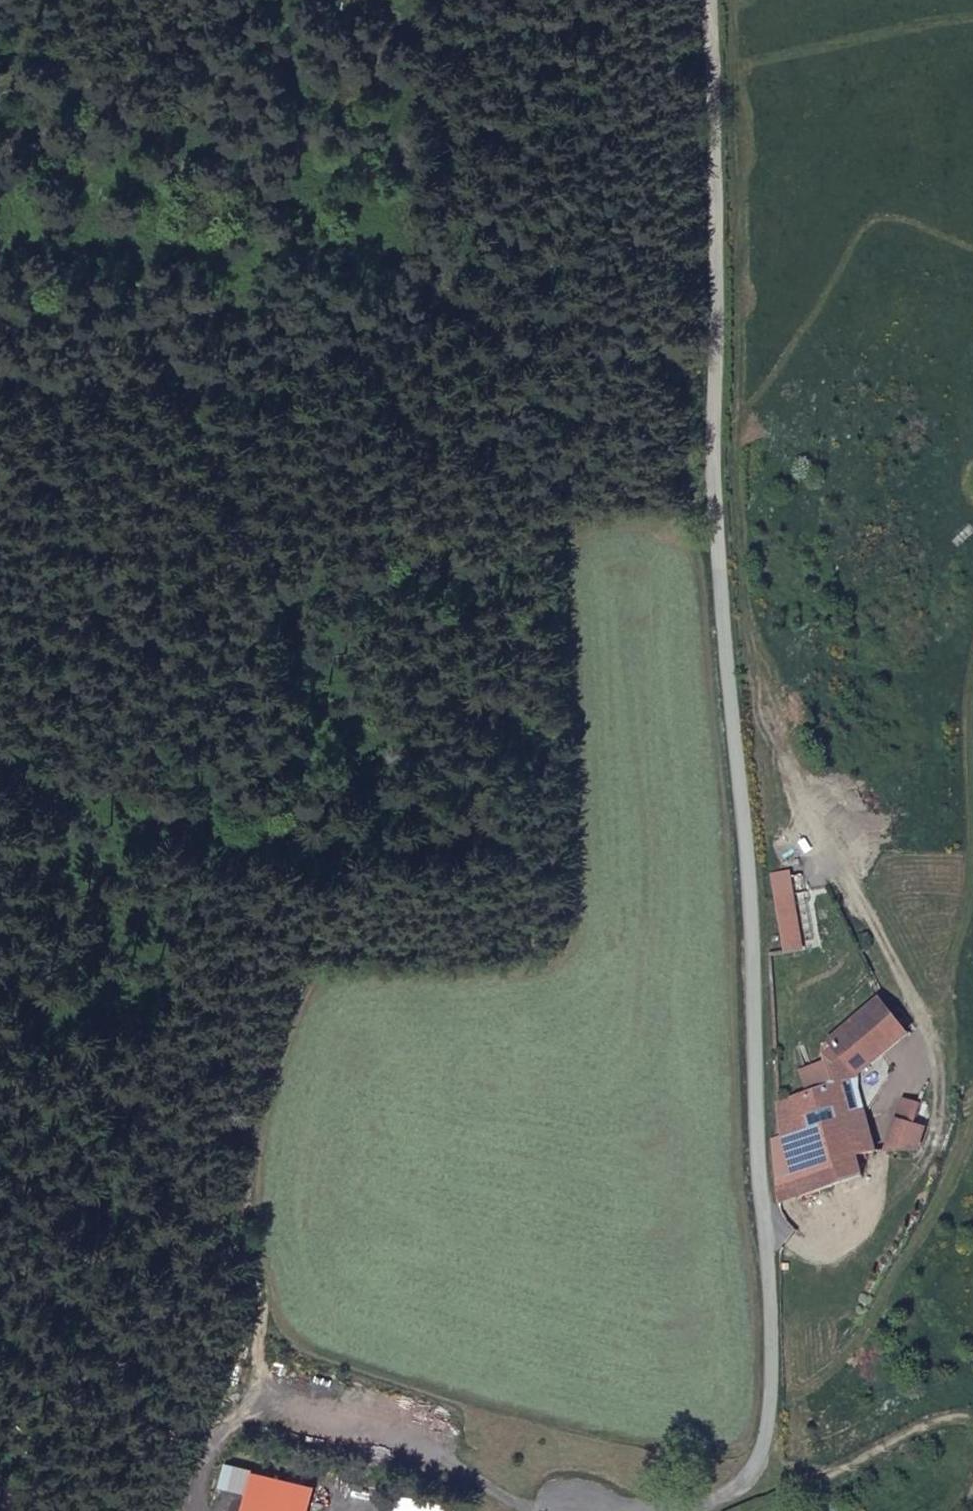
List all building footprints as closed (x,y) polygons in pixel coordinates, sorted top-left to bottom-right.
[(793,894),(775,896),(783,950),(801,947),(793,894)] [(801,1080),(779,1110),(799,1194),(860,1175),(856,1156),(872,1155),(855,1081),(906,1037),(876,1000),(824,1046),(829,1070),(801,1080)] [(901,1100),(881,1151),(914,1154),(922,1130),(912,1125),(919,1106),(901,1100)] [(243,1510),(305,1510),(310,1489),(251,1475),(243,1510)]
